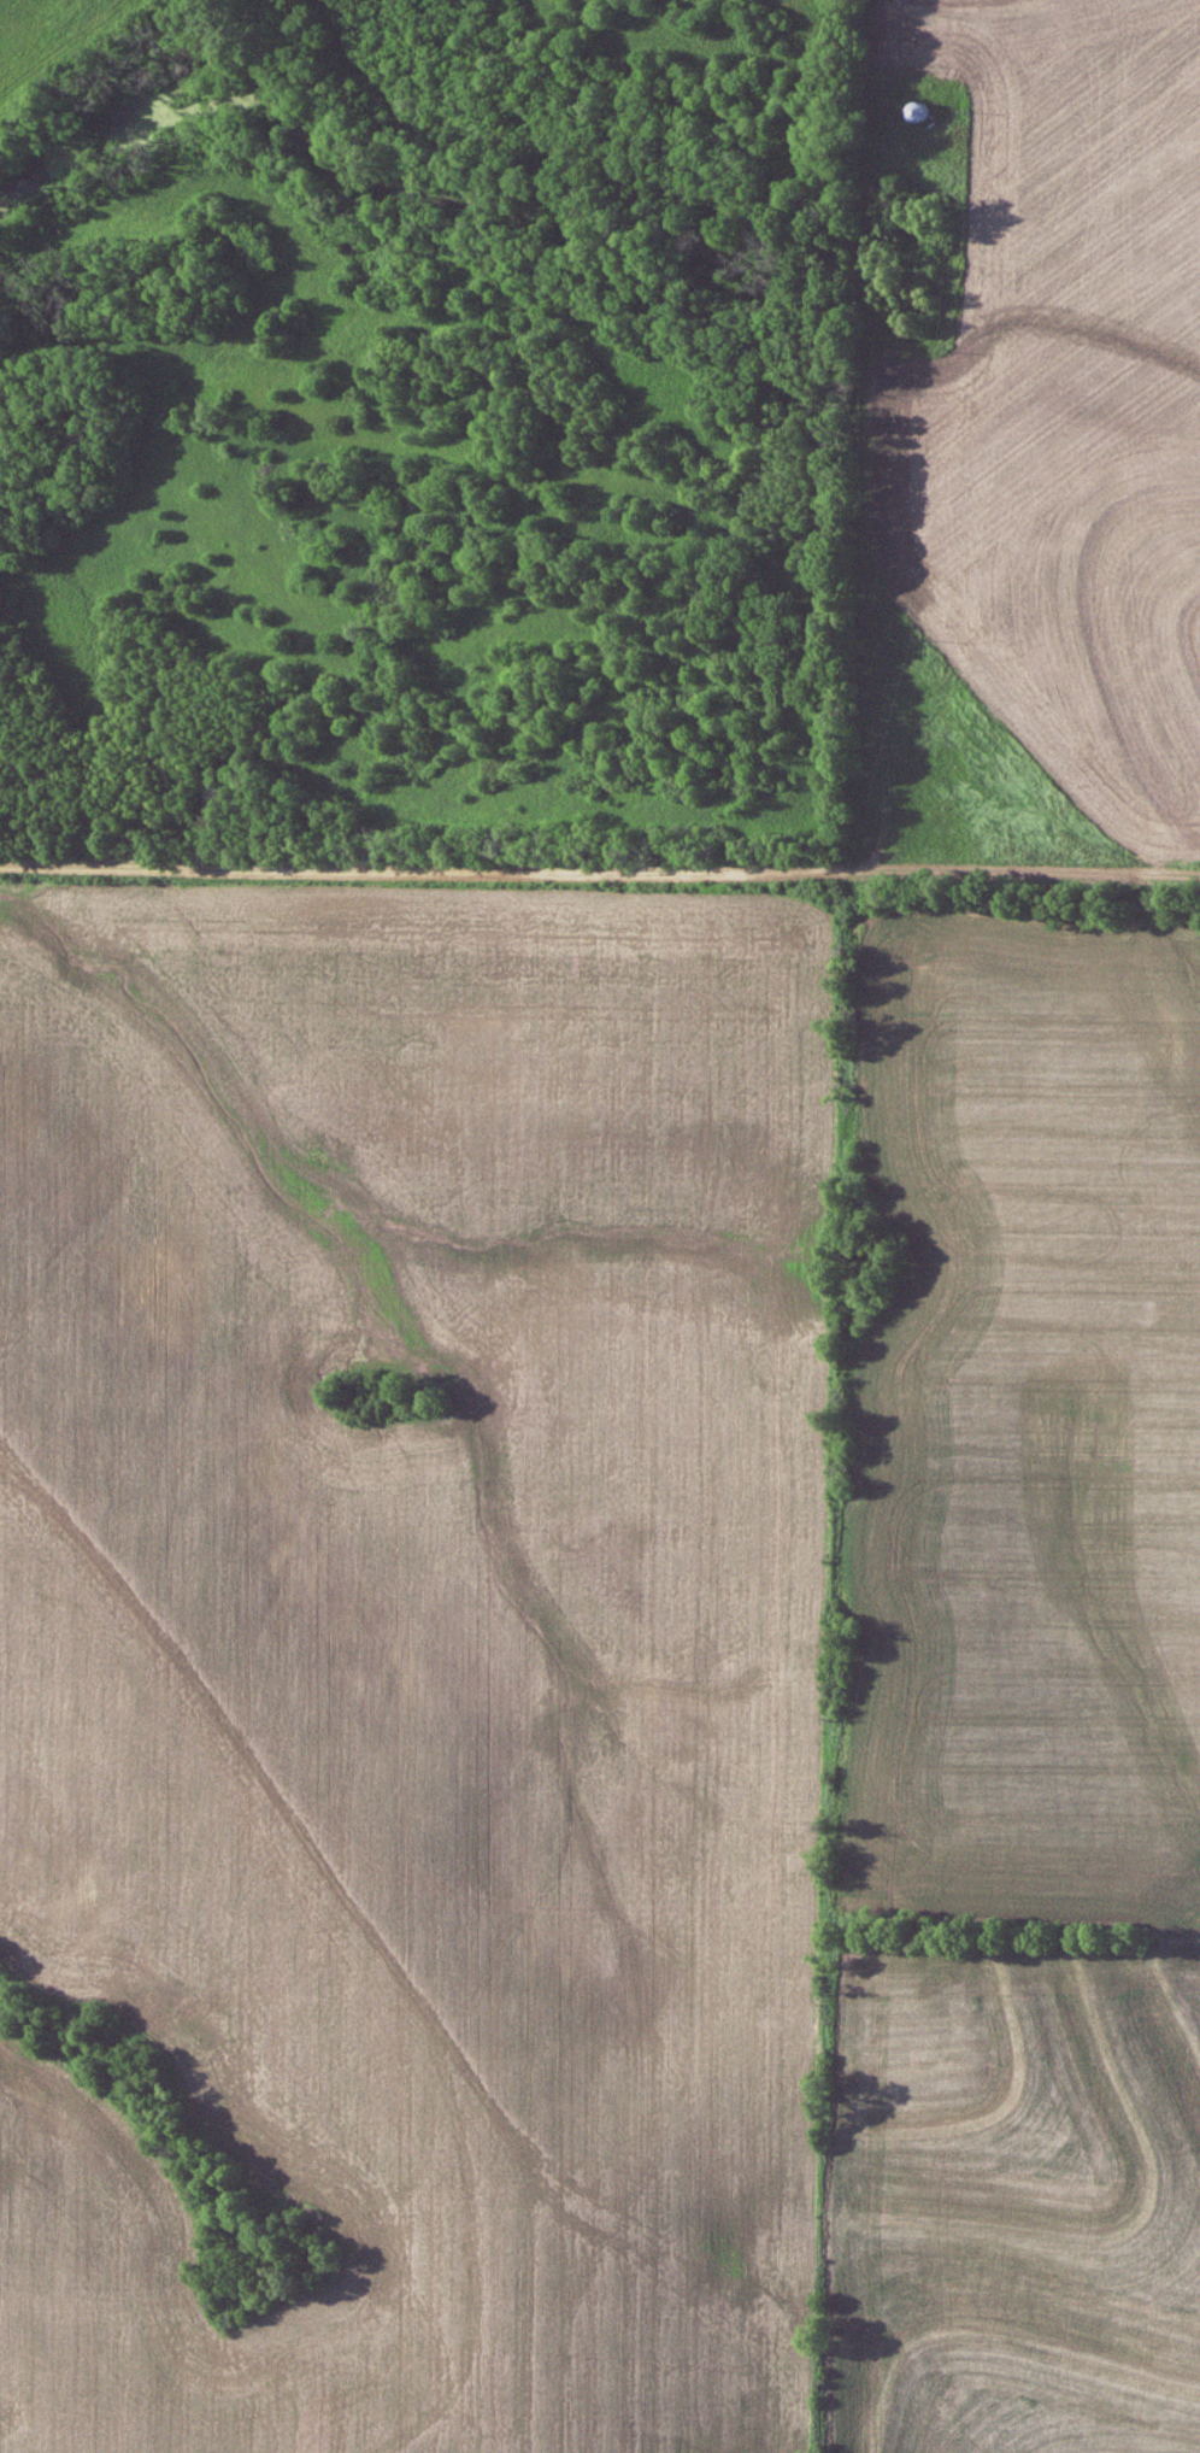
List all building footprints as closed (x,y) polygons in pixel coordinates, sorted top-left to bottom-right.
[(920,102),(910,114),(923,125),(933,113),(920,102)]
